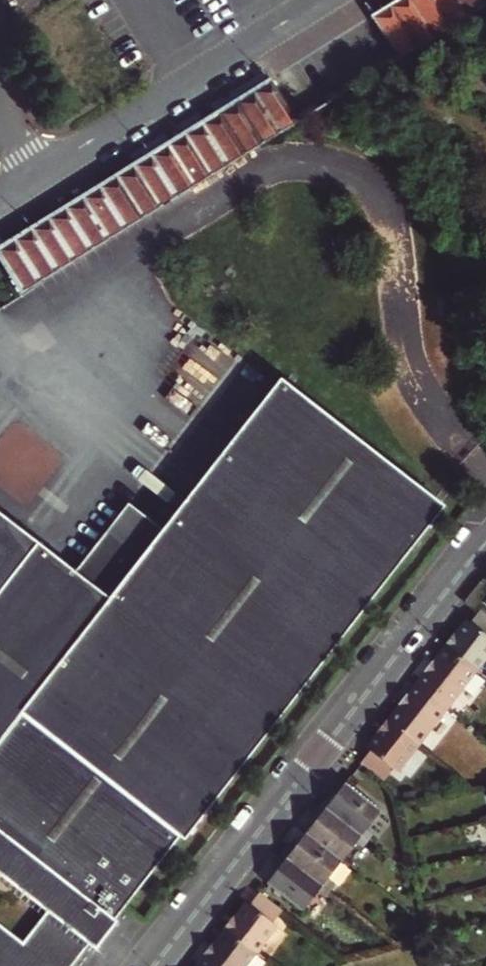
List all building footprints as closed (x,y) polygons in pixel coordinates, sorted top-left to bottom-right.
[(485,5),(485,0),(396,0),(374,14),(401,58),(485,5)] [(160,212),(299,126),(272,82),(0,251),(0,265),(21,298),(160,212)] [(99,951),(103,954),(124,926),(121,924),(130,912),(186,840),(191,844),(451,508),(288,381),(170,533),(136,505),(81,575),(0,512),(0,885),(48,921),(30,945),(0,921),(0,965),(82,965),(97,947),(100,951),(99,951)] [(482,670),(485,664),(485,611),(484,609),(475,620),(471,617),(448,644),(450,645),(482,670)] [(482,670),(450,645),(437,660),(436,659),(427,670),(429,672),(420,683),(452,708),(482,670)] [(390,721),(422,746),(452,708),(420,683),(411,694),(409,693),(390,721)] [(422,746),(390,721),(388,720),(368,749),(371,751),(363,762),(387,781),(396,770),(400,774),(422,746)] [(334,790),(323,804),(370,842),(376,835),(370,831),(385,813),(348,784),(339,794),(334,790)] [(370,842),(323,804),(312,819),(317,823),(309,833),(346,862),(361,843),(366,847),(370,842)] [(331,881),(346,862),(309,833),(300,845),(295,841),(284,854),(331,891),(336,885),(331,881)] [(331,891),(284,854),(273,869),(278,873),(269,885),(306,914),(322,893),(327,897),(331,891)] [(287,914),(262,895),(253,906),(250,903),(238,919),(236,918),(227,929),(229,930),(261,955),(282,929),(277,925),(287,914)] [(261,955),(229,930),(216,946),(215,944),(199,965),(252,965),(261,955)]
